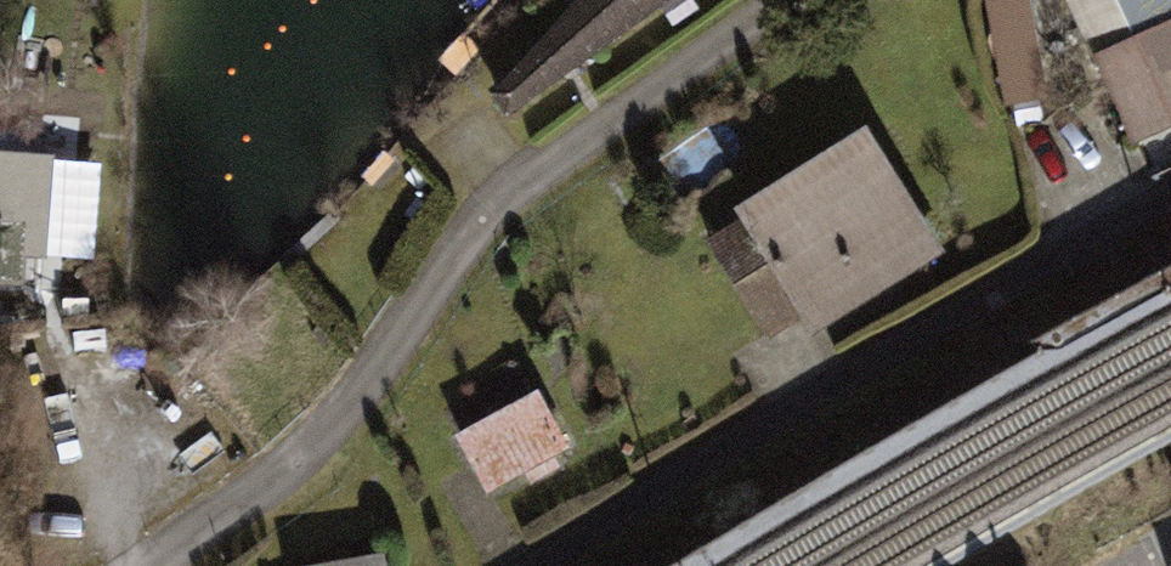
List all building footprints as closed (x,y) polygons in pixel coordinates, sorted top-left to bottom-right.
[(699,0),(592,0),(482,68),(513,116),(699,0)] [(993,67),(1037,64),(1033,0),(989,0),(993,67)] [(1170,124),(1170,0),(1118,0),(1138,40),(1093,61),(1132,142),(1170,123),(1170,124)] [(871,130),(732,212),(799,325),(938,243),(871,130)] [(27,255),(101,258),(105,160),(0,156),(0,284),(25,285),(27,255)] [(546,393),(458,432),(489,500),(577,460),(546,393)] [(319,565),(390,565),(389,557),(319,565)]
